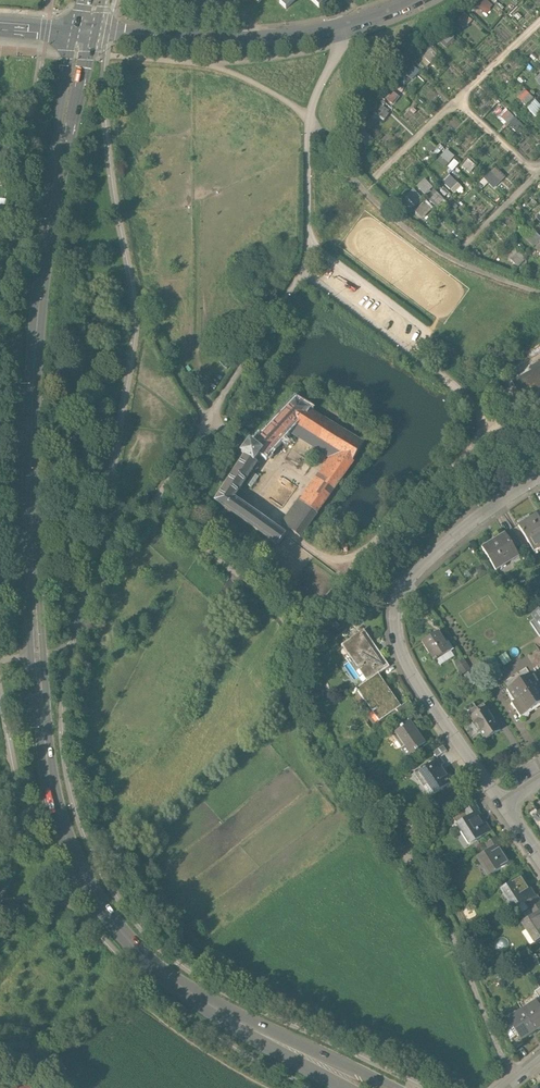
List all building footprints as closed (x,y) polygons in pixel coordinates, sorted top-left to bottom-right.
[(282,1),(280,3),(286,8),(294,0),(281,0),(282,1)] [(483,13),(492,4),(488,0),(477,0),(474,3),(483,13)] [(457,17),(462,26),(470,22),(465,13),(457,17)] [(447,30),(442,34),(447,40),(452,36),(447,30)] [(428,47),(418,57),(426,65),(436,55),(428,47)] [(405,73),(411,79),(418,71),(412,65),(405,73)] [(539,112),(539,106),(525,88),(515,96),(534,117),(539,112)] [(391,89),(384,97),(391,103),(398,95),(391,89)] [(378,105),(375,112),(383,117),(387,109),(378,105)] [(496,117),(505,125),(513,116),(504,108),(496,117)] [(444,167),(453,156),(444,149),(435,160),(444,167)] [(467,157),(461,165),(468,172),(475,164),(467,157)] [(446,165),(452,170),(458,162),(452,158),(446,165)] [(493,167),(482,178),(492,187),(503,177),(493,167)] [(448,188),(456,181),(448,173),(441,180),(448,188)] [(423,177),(415,185),(424,194),(432,186),(423,177)] [(413,204),(422,197),(412,187),(404,195),(413,204)] [(428,199),(435,206),(443,197),(435,191),(428,199)] [(432,211),(421,201),(413,209),(423,220),(432,211)] [(513,379),(539,425),(539,424),(539,359),(530,365),(532,369),(513,379)] [(251,463),(258,452),(264,456),(286,431),(306,408),(295,401),(252,446),(246,442),(244,446),(238,453),(243,457),(212,501),(276,547),(283,536),(231,499),(255,465),(251,463)] [(361,444),(306,408),(286,431),(329,459),(301,500),(299,499),(281,525),(299,539),(352,464),(349,462),(361,444)] [(526,523),(538,542),(539,546),(539,515),(526,523)] [(526,523),(520,527),(529,543),(531,546),(538,542),(526,523)] [(520,527),(512,532),(522,547),(529,543),(520,527)] [(512,531),(488,545),(502,568),(526,554),(522,547),(512,532),(512,531)] [(431,597),(425,601),(432,612),(437,608),(431,597)] [(539,637),(539,612),(533,616),(536,621),(531,624),(539,637)] [(348,644),(373,680),(384,673),(396,665),(370,628),(348,644)] [(445,631),(428,642),(439,660),(443,658),(456,649),(445,631)] [(460,655),(456,649),(443,658),(447,664),(460,655)] [(511,679),(516,687),(534,675),(529,668),(511,679)] [(480,670),(471,675),(477,685),(486,680),(480,670)] [(403,708),(407,705),(384,673),(373,680),(363,688),(385,721),(403,708)] [(527,715),(539,706),(539,685),(539,684),(535,678),(534,675),(516,687),(514,688),(521,700),(518,702),(527,715)] [(407,705),(403,708),(408,716),(421,706),(416,699),(407,705)] [(471,707),(477,716),(492,707),(490,703),(483,708),(479,702),(471,707)] [(492,707),(477,716),(480,721),(487,732),(491,739),(506,729),(492,707)] [(427,714),(417,721),(420,725),(430,719),(427,714)] [(408,749),(413,757),(424,749),(423,748),(431,742),(420,725),(417,721),(407,727),(408,728),(401,733),(410,747),(408,749)] [(478,738),(487,732),(480,721),(471,727),(478,738)] [(453,749),(450,744),(441,751),(444,755),(453,749)] [(448,756),(422,774),(430,786),(434,783),(440,793),(459,781),(448,764),(452,762),(448,756)] [(470,809),(475,816),(485,809),(486,808),(482,802),(470,809)] [(475,816),(462,824),(475,843),(498,829),(485,809),(475,816)] [(537,815),(538,815),(536,812),(530,815),(539,830),(539,819),(537,815)] [(490,842),(495,849),(505,843),(507,841),(503,834),(490,842)] [(495,849),(483,857),(494,875),(517,861),(505,843),(495,849)] [(507,888),(520,908),(531,900),(539,894),(539,890),(529,874),(507,888)] [(539,914),(539,913),(539,894),(531,900),(539,914)] [(527,922),(539,941),(539,913),(539,914),(527,922)] [(528,1009),(539,1027),(539,1001),(528,1009)] [(539,1031),(539,1027),(528,1009),(514,1018),(527,1039),(539,1031)]
